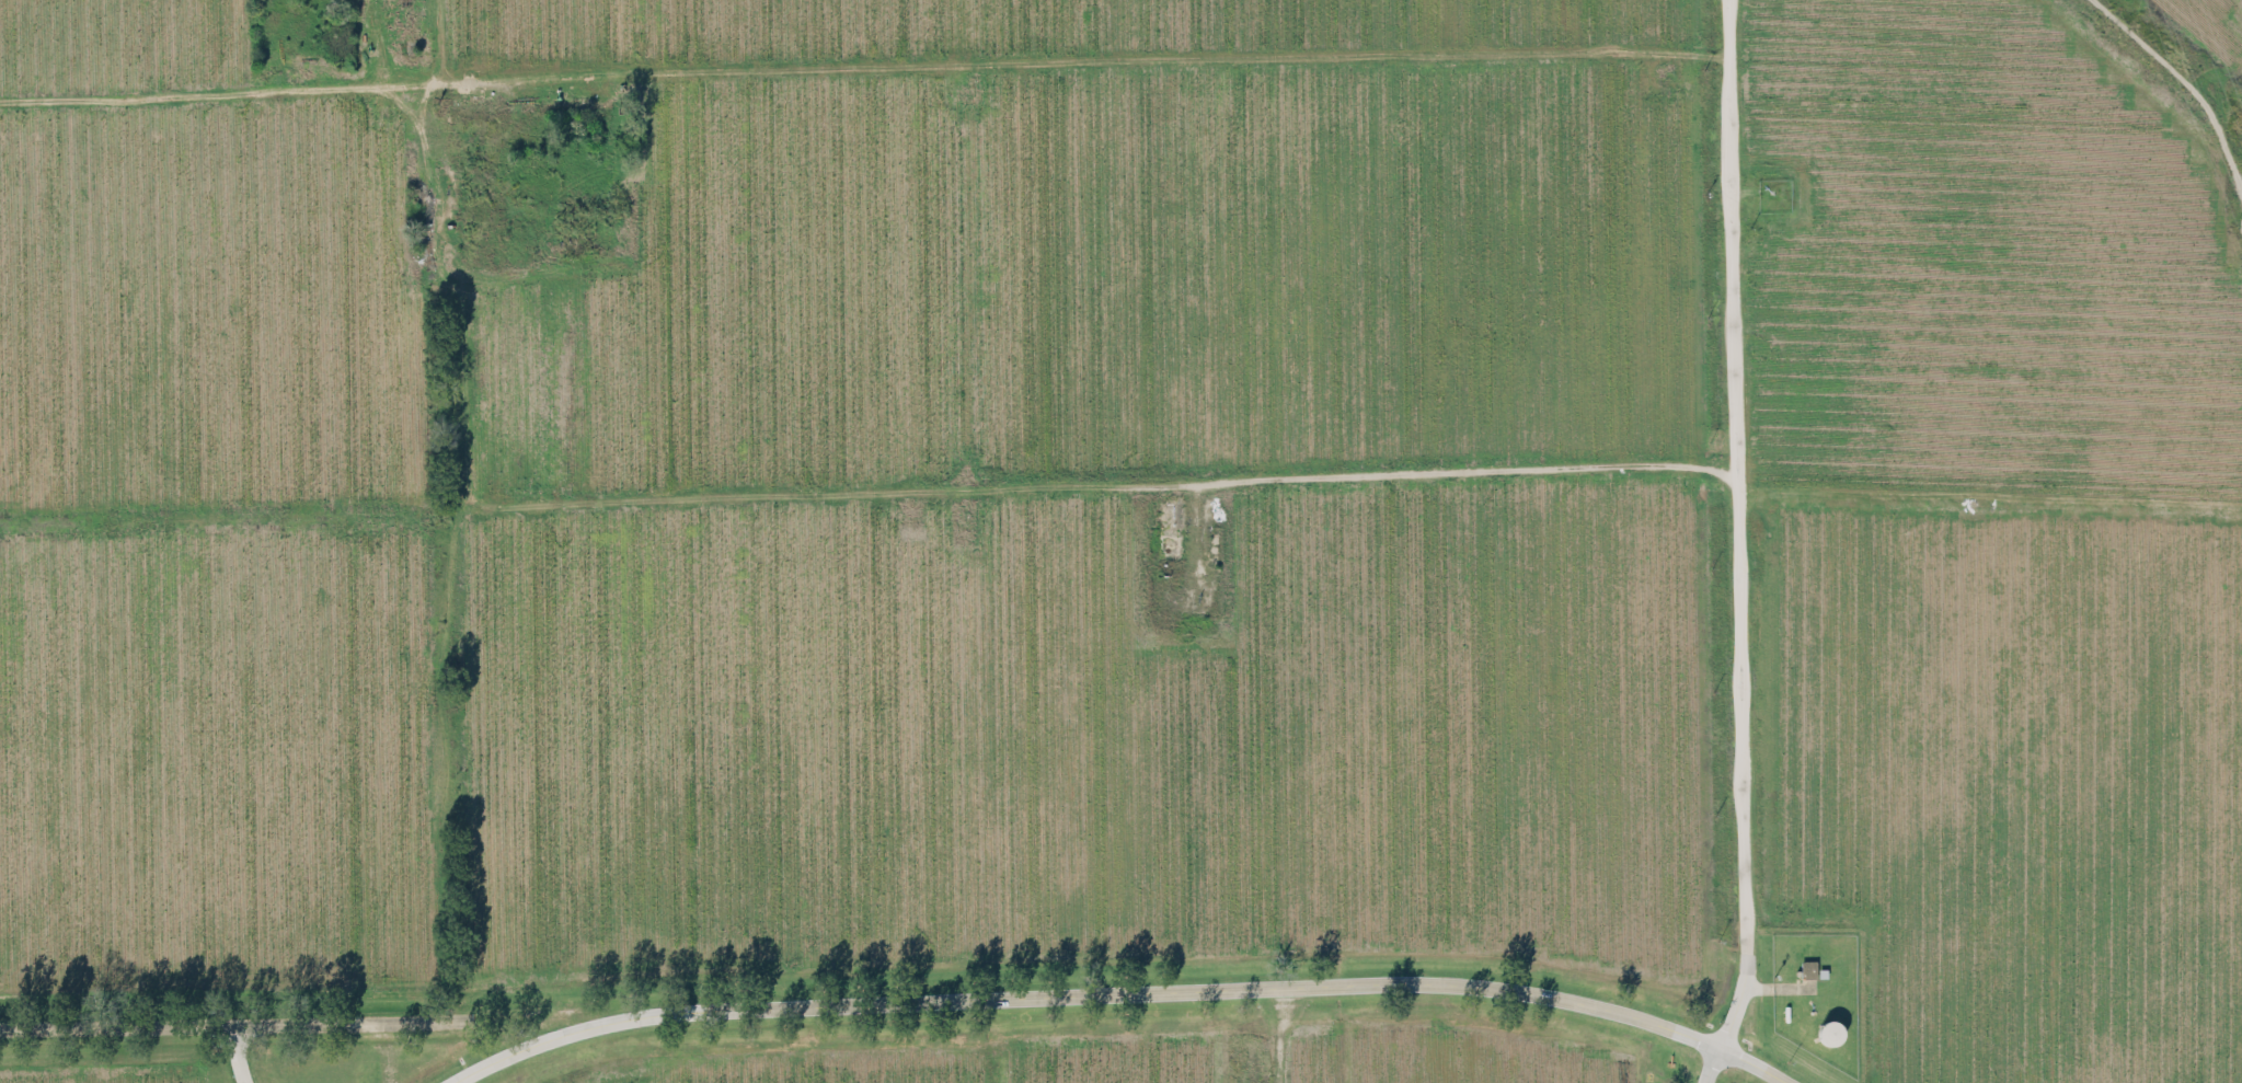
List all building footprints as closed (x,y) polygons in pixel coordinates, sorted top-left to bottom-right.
[(1801,977),(1801,960),(1816,960),(1816,977),(1801,977)] [(1825,1046),(1830,1047),(1836,1046),(1840,1042),(1843,1038),(1844,1033),(1843,1027),(1841,1023),(1837,1019),(1831,1018),(1826,1019),(1820,1023),(1818,1027),(1817,1033),(1817,1038),(1820,1042),(1825,1046)]
